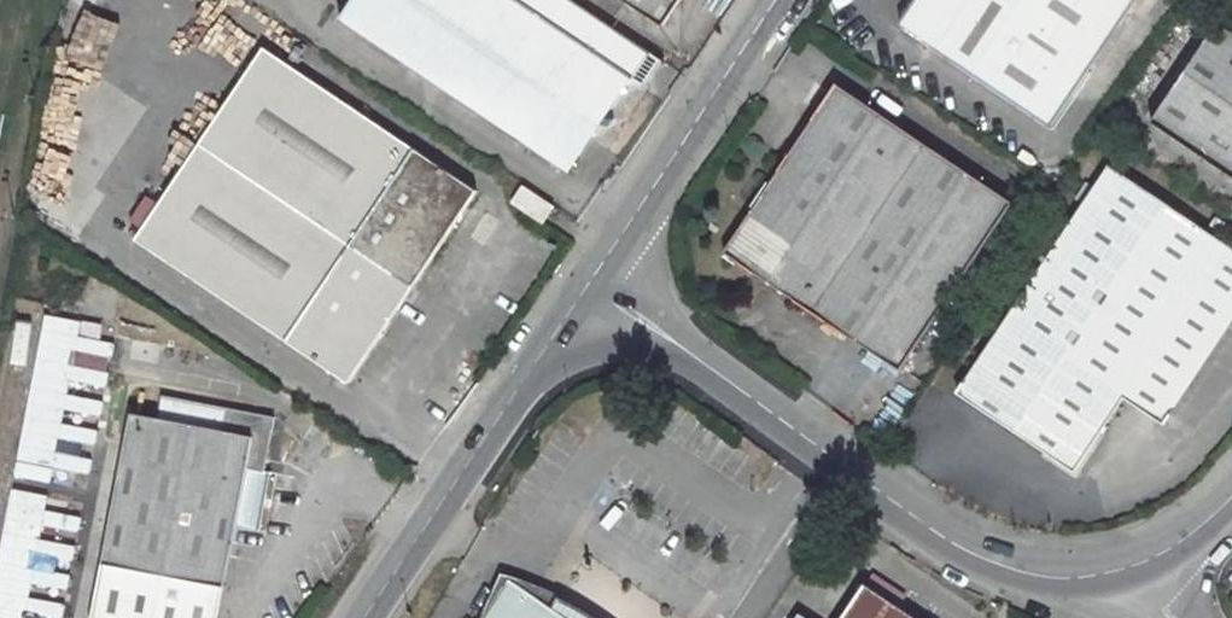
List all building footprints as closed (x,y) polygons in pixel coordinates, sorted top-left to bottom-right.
[(343,23),(572,175),(597,138),(626,129),(668,65),(569,0),(358,0),(343,23)] [(665,28),(684,0),(623,0),(665,28)] [(905,24),(1056,126),(1142,0),(922,0),(905,24)] [(246,63),(137,237),(355,372),(477,180),(259,42),(254,50),(246,45),(251,37),(211,12),(191,44),(231,69),(238,58),(246,63)] [(1155,120),(1231,171),(1231,28),(1222,22),(1155,120)] [(842,87),(732,249),(903,366),(1015,199),(842,87)] [(961,398),(1077,475),(1129,399),(1169,426),(1231,331),(1231,248),(1112,168),(988,357),(977,373),(961,398)] [(525,185),(512,206),(545,226),(558,207),(525,185)] [(38,314),(12,478),(48,484),(51,468),(86,474),(94,425),(97,426),(102,393),(103,394),(107,371),(71,365),(73,355),(108,361),(113,326),(38,314)] [(25,364),(29,323),(11,321),(8,362),(25,364)] [(980,351),(970,368),(977,373),(988,357),(980,351)] [(278,412),(165,391),(160,415),(134,410),(96,617),(222,617),(240,521),(263,526),(274,467),(268,466),(278,412)] [(814,551),(796,578),(814,591),(833,564),(814,551)] [(598,613),(592,610),(584,604),(582,604),(563,591),(553,606),(532,593),(536,588),(513,573),(483,617),(605,617),(598,613)] [(862,584),(840,617),(912,617),(862,584)]
